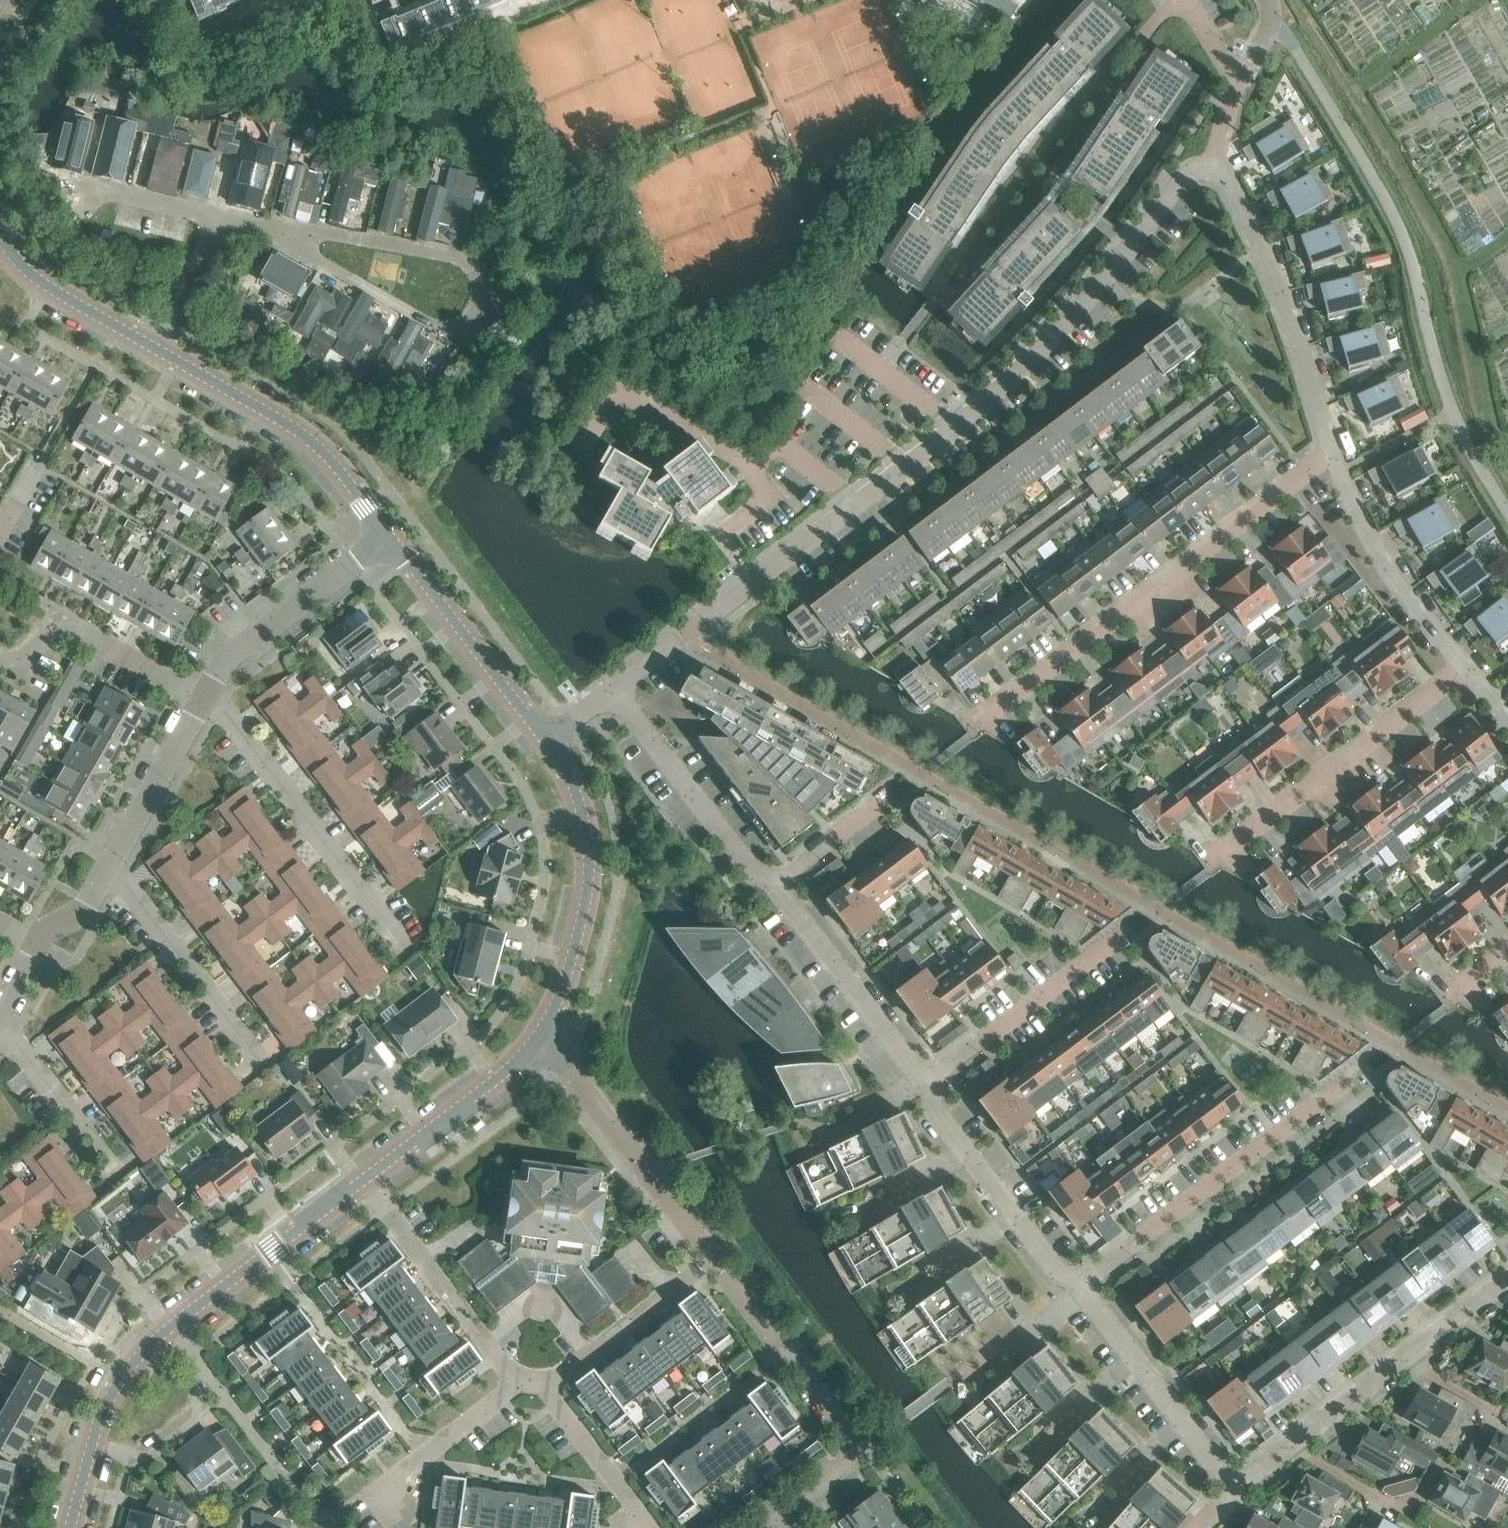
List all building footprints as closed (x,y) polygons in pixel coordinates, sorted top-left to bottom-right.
[(199,22),(227,11),(225,8),(245,0),(190,0),(199,22)] [(379,25),(391,53),(418,42),(417,39),(510,0),(444,0),(395,20),(394,18),(379,25)] [(954,237),(1001,166),(1022,140),(1079,78),(1079,77),(1086,70),(1087,71),(1124,31),(1090,0),(1087,0),(1052,38),(1048,34),(1040,43),(1047,50),(991,111),(966,143),(919,212),(911,207),(904,216),(908,219),(879,264),(918,291),(949,245),(947,245),(953,236),(954,237)] [(1070,178),(1105,201),(1152,132),(1160,137),(1167,128),(1162,125),(1192,80),(1153,54),(1122,99),(1124,100),(1118,108),(1117,107),(1070,178)] [(240,108),(241,112),(244,118),(257,120),(258,120),(264,118),(259,105),(257,101),(240,108)] [(130,104),(124,128),(144,132),(150,108),(130,104)] [(1256,140),(1241,149),(1242,150),(1248,161),(1261,154),(1273,174),(1291,164),(1288,160),(1308,148),(1291,120),(1293,118),(1293,117),(1278,126),(1271,115),(1249,129),(1256,140)] [(232,140),(236,126),(223,123),(216,151),(237,156),(240,142),(232,140)] [(173,129),(170,139),(190,144),(192,134),(173,129)] [(173,197),(187,146),(159,138),(146,189),(173,197)] [(193,149),(182,193),(206,199),(216,155),(193,149)] [(313,157),(311,167),(332,172),(334,162),(313,157)] [(317,222),(328,172),(288,163),(277,213),(317,222)] [(361,165),(358,174),(379,180),(381,170),(361,165)] [(1284,200),(1295,221),(1314,211),(1311,207),(1332,197),(1316,168),(1318,166),(1318,165),(1265,194),(1271,207),(1284,200)] [(449,171),(445,186),(448,187),(445,200),(456,203),(455,206),(470,210),(478,177),(475,176),(449,171)] [(429,179),(408,174),(405,184),(426,189),(429,179)] [(984,274),(947,314),(982,346),(1019,307),(1023,310),(1030,302),(1024,295),(1080,233),(1049,204),(992,266),(992,267),(985,275),(984,274)] [(1285,237),(1290,251),(1303,246),(1312,269),(1331,262),(1329,258),(1351,250),(1340,219),(1342,218),(1342,217),(1285,237)] [(1386,253),(1372,256),(1374,267),(1389,263),(1386,253)] [(1364,271),(1305,285),(1308,299),(1322,296),(1327,319),(1347,314),(1346,310),(1359,307),(1355,290),(1365,288),(1361,273),(1364,272),(1364,271)] [(293,314),(296,308),(287,302),(292,294),(284,289),(270,313),(288,323),(294,314),(293,314)] [(1342,348),(1349,371),(1368,366),(1367,361),(1389,355),(1380,324),(1383,323),(1382,321),(1324,338),(1328,352),(1342,348)] [(1169,327),(1159,334),(1180,361),(1199,347),(1180,323),(1171,329),(1169,327)] [(1163,375),(1180,361),(1159,334),(1149,342),(1151,345),(1143,351),(1162,375),(1163,375)] [(330,347),(313,337),(305,350),(323,360),(330,347)] [(9,345),(0,340),(0,361),(9,345)] [(9,345),(0,361),(0,386),(9,392),(29,357),(9,345)] [(338,363),(334,369),(344,375),(354,381),(360,384),(369,369),(371,370),(376,362),(358,351),(353,360),(347,369),(338,363)] [(1144,354),(1126,367),(1146,395),(1164,381),(1165,382),(1166,381),(1162,375),(1143,351),(1142,351),(1144,354)] [(9,392),(30,403),(50,369),(29,357),(9,392)] [(1394,365),(1397,372),(1408,367),(1405,360),(1394,365)] [(1126,367),(1108,381),(1128,408),(1146,395),(1126,367)] [(50,369),(30,403),(51,415),(71,381),(50,369)] [(1348,411),(1360,405),(1371,427),(1389,418),(1387,414),(1409,405),(1395,375),(1397,374),(1397,373),(1342,398),(1348,411)] [(417,385),(399,374),(394,383),(412,394),(417,385)] [(1201,388),(1207,396),(1221,386),(1215,378),(1201,388)] [(1110,422),(1128,408),(1108,381),(1089,395),(1110,422)] [(1186,400),(1192,408),(1207,396),(1201,388),(1186,400)] [(1211,403),(1217,411),(1232,400),(1225,392),(1211,403)] [(1089,395),(1071,409),(1092,436),(1110,422),(1089,395)] [(1217,411),(1211,403),(1196,414),(1203,422),(1217,411)] [(16,413),(22,417),(27,408),(21,404),(16,413)] [(72,439),(93,451),(113,416),(91,404),(72,439)] [(1169,425),(1183,415),(1177,406),(1163,417),(1169,425)] [(1414,411),(1410,414),(1416,425),(1421,422),(1428,418),(1421,407),(1414,411)] [(27,408),(22,417),(28,421),(34,411),(27,408)] [(1074,450),(1092,436),(1071,409),(1053,423),(1074,450)] [(1250,415),(1231,429),(1258,464),(1275,451),(1276,452),(1278,451),(1250,415)] [(133,428),(113,416),(93,451),(113,463),(133,428)] [(1169,425),(1163,417),(1151,426),(1157,434),(1169,425)] [(1194,429),(1187,420),(1175,430),(1181,439),(1194,429)] [(1074,450),(1053,423),(1035,436),(1055,464),(1074,450)] [(113,463),(134,474),(154,439),(133,428),(113,463)] [(1240,478),(1258,464),(1231,429),(1213,443),(1240,478)] [(1181,439),(1175,430),(1162,440),(1168,448),(1181,439)] [(1133,453),(1147,442),(1140,434),(1127,444),(1133,453)] [(1055,464),(1035,436),(1017,450),(1037,477),(1055,464)] [(174,451),(154,439),(134,474),(154,486),(174,451)] [(895,453),(895,442),(856,442),(856,462),(871,462),(871,453),(895,453)] [(1386,477),(1397,498),(1415,488),(1413,485),(1433,473),(1418,445),(1420,443),(1419,442),(1366,471),(1373,484),(1386,477)] [(1221,492),(1240,478),(1213,443),(1195,457),(1221,492)] [(1133,453),(1127,444),(1115,453),(1121,462),(1133,453)] [(706,506),(728,490),(694,446),(662,471),(669,480),(655,491),(652,487),(644,482),(648,474),(611,453),(596,479),(618,491),(598,526),(648,555),(669,518),(673,515),(678,522),(688,515),(683,508),(686,505),(699,512),(704,505),(706,506)] [(834,494),(852,467),(834,455),(827,466),(815,458),(799,446),(787,463),(834,494)] [(1157,456),(1151,448),(1138,458),(1144,466),(1157,456)] [(1037,477),(1017,450),(998,464),(1019,491),(1037,477)] [(175,498),(195,463),(174,451),(154,486),(175,498)] [(79,461),(85,465),(90,455),(84,452),(79,461)] [(90,455),(85,465),(91,469),(97,459),(90,455)] [(1221,492),(1195,457),(1177,471),(1203,506),(1221,492)] [(1144,466),(1138,458),(1125,468),(1132,476),(1144,466)] [(1095,459),(1087,465),(1092,471),(1100,465),(1095,459)] [(195,463),(175,498),(195,509),(215,474),(195,463)] [(1019,491),(998,464),(980,478),(1001,505),(1019,491)] [(1100,467),(1091,473),(1099,483),(1107,476),(1100,467)] [(1185,520),(1203,506),(1177,471),(1158,484),(1185,520)] [(1084,479),(1091,489),(1099,483),(1091,473),(1084,479)] [(215,474),(195,509),(223,525),(228,516),(221,512),(235,486),(215,474)] [(119,484),(126,488),(131,479),(124,475),(119,484)] [(1099,483),(1107,493),(1115,487),(1107,476),(1099,483)] [(980,478),(962,492),(983,519),(1001,505),(980,478)] [(131,479),(126,488),(132,491),(137,482),(131,479)] [(1099,499),(1107,493),(1099,483),(1091,489),(1099,499)] [(1185,520),(1158,484),(1140,498),(1146,506),(1167,534),(1185,520)] [(1060,508),(1074,498),(1068,489),(1054,500),(1060,508)] [(965,533),(983,519),(962,492),(944,505),(965,533)] [(1399,537),(1411,530),(1423,551),(1441,540),(1439,536),(1459,525),(1443,496),(1445,495),(1444,494),(1392,524),(1399,537)] [(166,511),(167,511),(172,502),(165,498),(160,507),(166,511)] [(1042,509),(1048,517),(1060,508),(1054,500),(1042,509)] [(173,515),(178,506),(172,502),(167,511),(173,515)] [(1065,513),(1072,522),(1084,512),(1078,504),(1065,513)] [(944,505),(926,519),(946,546),(965,533),(944,505)] [(1149,547),(1167,534),(1146,506),(1128,520),(1149,547)] [(156,515),(162,518),(166,511),(160,507),(156,515)] [(282,526),(267,507),(235,531),(250,550),(282,526)] [(1131,561),(1149,547),(1128,520),(1122,512),(1104,526),(1110,534),(1131,561)] [(1065,513),(1052,523),(1059,531),(1072,522),(1065,513)] [(1024,536),(1037,525),(1031,517),(1018,527),(1024,536)] [(123,526),(132,531),(136,524),(127,519),(123,526)] [(946,546),(926,519),(908,533),(928,560),(946,546)] [(1483,535),(1493,528),(1486,519),(1477,526),(1468,532),(1475,541),(1483,535)] [(46,539),(31,565),(51,577),(71,542),(43,526),(38,535),(46,539)] [(297,546),(282,526),(250,550),(265,570),(297,546)] [(1024,536),(1018,527),(1005,537),(1012,545),(1024,536)] [(1318,579),(1334,566),(1345,558),(1328,536),(1318,544),(1306,528),(1305,529),(1306,530),(1301,534),(1297,528),(1286,537),(1318,579)] [(1048,539),(1042,531),(1029,541),(1035,549),(1048,539)] [(1112,575),(1131,561),(1110,534),(1092,548),(1112,575)] [(89,546),(94,549),(99,540),(94,537),(89,546)] [(1272,554),(1284,570),(1274,577),(1291,599),(1318,579),(1286,537),(1275,545),(1279,551),(1274,555),(1273,553),(1272,554)] [(901,538),(883,552),(903,579),(922,565),(901,538)] [(106,544),(99,540),(94,549),(101,553),(106,544)] [(1094,589),(1112,575),(1092,548),(1085,540),(1067,554),(1073,562),(1094,589)] [(1035,549),(1029,541),(1016,551),(1022,559),(1035,549)] [(91,553),(71,542),(51,577),(72,588),(91,553)] [(169,542),(164,551),(172,555),(177,546),(169,542)] [(1480,594),(1475,588),(1473,584),(1492,571),(1473,544),(1475,543),(1474,542),(1425,577),(1433,589),(1445,580),(1459,600),(1463,606),(1480,594)] [(988,563),(1001,553),(995,545),(981,555),(988,563)] [(238,560),(246,554),(242,548),(233,554),(238,560)] [(885,593),(903,579),(883,552),(864,566),(885,593)] [(112,565),(91,553),(72,588),(92,600),(112,565)] [(251,560),(246,554),(238,560),(242,566),(251,560)] [(988,563),(981,555),(969,564),(975,573),(988,563)] [(135,572),(140,563),(134,560),(129,569),(135,572)] [(222,572),(229,567),(225,560),(217,566),(222,572)] [(1073,562),(1055,575),(1076,603),(1094,589),(1073,562)] [(146,566),(140,563),(135,572),(142,575),(146,566)] [(132,577),(112,565),(92,600),(112,612),(132,577)] [(1004,573),(998,565),(985,575),(991,583),(1004,573)] [(864,566),(846,580),(867,607),(885,593),(864,566)] [(227,580),(235,574),(229,567),(222,573),(227,580)] [(1076,603),(1055,575),(1049,567),(1030,582),(1057,617),(1076,603)] [(957,586),(970,577),(964,568),(951,578),(957,586)] [(1243,569),(1232,577),(1260,613),(1276,601),(1280,607),(1291,599),(1274,577),(1265,584),(1253,568),(1251,569),(1253,571),(1248,575),(1243,569)] [(985,575),(972,584),(978,593),(991,583),(985,575)] [(153,588),(132,577),(112,612),(133,623),(153,588)] [(1243,626),(1260,613),(1232,577),(1221,586),(1226,592),(1221,595),(1219,594),(1218,595),(1230,611),(1221,618),(1237,640),(1248,632),(1243,626)] [(848,621),(867,607),(846,580),(828,594),(848,621)] [(176,595),(181,587),(175,583),(170,592),(176,595)] [(187,590),(181,587),(176,595),(182,598),(187,590)] [(1005,601),(1032,636),(1051,622),(1024,587),(1005,601)] [(153,588),(133,623),(153,635),(173,600),(153,588)] [(1462,625),(1471,636),(1482,627),(1502,652),(1507,647),(1507,588),(1462,625)] [(926,610),(939,600),(933,592),(920,602),(926,610)] [(968,601),(961,592),(948,602),(955,610),(968,601)] [(1338,608),(1347,601),(1341,593),(1332,600),(1338,608)] [(806,601),(805,602),(830,635),(848,621),(828,594),(810,607),(806,601)] [(173,600),(153,635),(175,647),(194,612),(173,600)] [(1014,650),(1032,636),(1005,601),(987,615),(1014,650)] [(804,603),(805,604),(787,617),(808,645),(826,631),(830,637),(831,636),(830,635),(805,602),(804,603)] [(955,610),(948,602),(935,612),(942,620),(955,610)] [(908,624),(921,614),(914,606),(902,616),(908,624)] [(1322,606),(1303,620),(1311,630),(1330,616),(1322,606)] [(1179,618),(1206,654),(1211,660),(1237,640),(1221,618),(1211,625),(1199,609),(1198,610),(1199,612),(1194,616),(1190,610),(1179,618)] [(376,632),(359,610),(327,635),(351,666),(380,645),(372,635),(376,632)] [(995,664),(1014,650),(987,615),(969,629),(975,637),(995,664)] [(908,624),(902,616),(889,625),(895,634),(908,624)] [(1190,666),(1206,654),(1179,618),(1168,627),(1172,632),(1167,636),(1166,634),(1165,635),(1169,641),(1159,648),(1184,680),(1195,672),(1190,666)] [(931,628),(925,620),(912,630),(918,638),(931,628)] [(1389,620),(1360,642),(1365,647),(1393,684),(1410,671),(1393,650),(1405,641),(1389,620)] [(1270,627),(1261,634),(1269,645),(1278,638),(1270,627)] [(862,643),(870,653),(886,641),(878,630),(862,643)] [(918,638),(912,630),(899,640),(906,648),(911,644),(918,638)] [(1276,643),(1283,652),(1288,648),(1289,641),(1285,636),(1276,643)] [(977,678),(995,664),(975,637),(957,651),(977,678)] [(893,673),(903,686),(920,709),(938,695),(939,696),(941,695),(940,694),(952,684),(959,693),(960,693),(959,692),(938,663),(936,661),(932,656),(918,638),(911,644),(923,660),(926,658),(928,660),(918,667),(912,659),(893,673)] [(1393,684),(1365,647),(1360,642),(1333,663),(1353,690),(1364,682),(1376,697),(1393,684)] [(1275,645),(1249,664),(1256,674),(1282,655),(1275,645)] [(1136,651),(1125,659),(1153,695),(1169,682),(1173,688),(1184,680),(1159,648),(1150,655),(1146,650),(1144,651),(1146,653),(1141,656),(1136,651)] [(938,663),(959,692),(960,693),(961,692),(960,691),(977,678),(957,651),(939,664),(939,663),(938,663)] [(1123,692),(1114,699),(1130,721),(1157,701),(1153,695),(1125,659),(1114,667),(1119,673),(1114,677),(1112,675),(1111,676),(1123,692)] [(70,662),(57,685),(65,689),(78,667),(70,662)] [(377,662),(346,687),(353,696),(366,686),(390,718),(410,702),(408,700),(418,692),(407,677),(408,677),(408,675),(398,662),(384,672),(377,662)] [(1333,663),(1321,671),(1305,684),(1338,727),(1355,713),(1343,698),(1353,690),(1333,663)] [(807,814),(836,784),(853,794),(863,776),(870,780),(877,768),(702,668),(695,680),(688,676),(678,694),(713,714),(709,721),(727,739),(697,737),(781,848),(815,822),(807,814)] [(280,681),(254,701),(268,720),(271,718),(281,730),(328,695),(322,687),(313,675),(304,682),(310,691),(310,695),(300,702),(296,702),(280,681)] [(1293,726),(1301,720),(1304,718),(1320,740),(1338,727),(1305,684),(1300,677),(1272,698),(1277,705),(1293,726)] [(1221,685),(1227,692),(1236,685),(1231,678),(1221,685)] [(328,682),(322,687),(328,695),(329,696),(336,691),(328,682)] [(47,704),(55,708),(65,689),(57,685),(47,704)] [(105,687),(94,706),(133,728),(144,709),(105,687)] [(1072,700),(1099,736),(1115,723),(1120,729),(1130,721),(1114,699),(1104,707),(1092,691),(1091,692),(1092,693),(1087,697),(1083,691),(1072,700)] [(16,701),(0,692),(0,728),(16,701)] [(291,743),(288,745),(302,764),(328,744),(312,723),(313,720),(323,712),(326,712),(333,721),(342,714),(329,696),(328,695),(281,730),(291,743)] [(1203,697),(1192,706),(1202,718),(1213,710),(1203,697)] [(1069,732),(1060,739),(1077,762),(1104,741),(1099,736),(1072,700),(1061,708),(1065,714),(1060,718),(1059,716),(1058,717),(1069,732)] [(16,701),(0,728),(0,744),(13,751),(35,712),(16,701)] [(55,708),(47,704),(36,722),(44,727),(55,708)] [(1254,732),(1282,769),(1299,756),(1283,734),(1293,726),(1277,705),(1266,714),(1270,720),(1254,732)] [(133,728),(94,706),(84,725),(122,747),(133,728)] [(436,713),(404,737),(417,754),(421,751),(434,769),(440,764),(446,773),(462,761),(456,752),(462,748),(436,713)] [(1475,776),(1475,775),(1495,760),(1491,755),(1496,751),(1473,721),(1472,721),(1472,722),(1467,726),(1462,719),(1447,730),(1470,760),(1466,763),(1451,743),(1475,776)] [(33,746),(44,727),(36,722),(25,741),(33,746)] [(73,743),(112,766),(122,747),(84,725),(73,743)] [(396,727),(392,731),(396,737),(404,730),(400,725),(396,727)] [(1248,760),(1265,782),(1282,769),(1254,732),(1249,726),(1222,747),(1238,768),(1248,760)] [(1050,746),(1036,727),(1014,743),(1040,777),(1060,762),(1066,770),(1077,762),(1060,739),(1050,746)] [(344,765),(328,744),(302,764),(316,783),(319,781),(329,793),(375,758),(361,738),(352,745),(358,754),(358,758),(348,765),(344,765)] [(23,764),(33,746),(25,741),(14,760),(23,764)] [(73,743),(62,762),(101,784),(112,766),(73,743)] [(1449,796),(1475,776),(1451,743),(1441,751),(1437,745),(1436,746),(1437,748),(1432,752),(1428,746),(1417,754),(1449,796)] [(1227,776),(1238,768),(1222,747),(1210,756),(1215,762),(1198,774),(1227,811),(1244,798),(1227,776)] [(1397,784),(1422,816),(1449,796),(1417,754),(1406,762),(1410,768),(1405,772),(1404,770),(1403,771),(1407,777),(1397,784)] [(1127,764),(1139,771),(1145,761),(1133,755),(1127,764)] [(338,806),(336,808),(350,827),(376,807),(360,786),(361,783),(371,775),(374,775),(381,784),(390,777),(375,758),(329,793),(338,806)] [(105,786),(101,784),(62,762),(52,781),(90,803),(94,805),(105,786)] [(476,767),(452,785),(478,820),(503,801),(476,767)] [(1209,824),(1227,811),(1198,774),(1183,786),(1178,781),(1167,789),(1182,810),(1193,802),(1209,824)] [(1091,780),(1098,789),(1107,783),(1103,777),(1096,777),(1091,780)] [(3,779),(0,786),(0,791),(19,801),(24,791),(3,779)] [(79,822),(90,803),(52,781),(40,800),(79,822)] [(1395,837),(1411,824),(1422,816),(1397,784),(1388,791),(1384,786),(1382,787),(1384,788),(1379,792),(1374,786),(1363,795),(1395,837)] [(1488,793),(1490,795),(1495,801),(1506,793),(1499,784),(1488,793)] [(434,786),(410,804),(421,818),(445,800),(434,786)] [(220,839),(213,830),(204,836),(219,856),(265,821),(255,808),(258,806),(244,787),(217,807),(234,828),(233,831),(223,839),(220,839)] [(1132,810),(1158,843),(1179,827),(1172,818),(1182,810),(1167,789),(1156,797),(1154,794),(1150,797),(1147,794),(1134,804),(1136,807),(1132,810)] [(910,816),(921,830),(925,826),(938,834),(953,843),(950,848),(961,854),(976,826),(969,822),(969,821),(964,818),(955,813),(955,811),(955,810),(954,809),(953,808),(951,807),(950,807),(949,808),(947,808),(923,794),(922,796),(922,799),(919,799),(918,799),(916,800),(914,800),(913,801),(912,802),(911,802),(910,804),(910,805),(909,807),(908,809),(908,811),(909,812),(909,814),(910,816)] [(1353,817),(1344,824),(1344,825),(1368,857),(1395,837),(1363,795),(1352,803),(1357,809),(1352,813),(1350,811),(1349,812),(1353,817)] [(1483,800),(1488,806),(1495,801),(1490,795),(1483,800)] [(376,807),(350,827),(364,846),(367,844),(377,856),(423,821),(421,818),(410,804),(409,801),(399,808),(406,817),(406,821),(396,829),(392,828),(376,807)] [(1476,809),(1481,815),(1484,812),(1490,820),(1494,817),(1483,804),(1476,809)] [(265,821),(219,856),(234,875),(242,869),(236,860),(236,856),(246,849),(250,849),(266,870),(293,850),(279,830),(275,834),(265,821)] [(438,840),(423,821),(377,856),(386,869),(383,871),(398,890),(424,871),(410,851),(410,848),(421,840),(424,841),(429,847),(438,840)] [(1452,836),(1460,830),(1455,823),(1447,830),(1452,836)] [(494,825),(483,833),(489,841),(500,832),(494,825)] [(976,826),(961,854),(952,871),(964,878),(977,856),(993,865),(1006,842),(977,825),(976,826)] [(1341,877),(1368,857),(1344,825),(1334,832),(1330,826),(1329,827),(1330,829),(1325,833),(1321,827),(1310,835),(1341,877)] [(508,903),(510,894),(515,895),(523,866),(518,865),(520,855),(517,849),(519,848),(510,833),(487,846),(485,856),(484,856),(476,885),(481,886),(479,895),(508,903)] [(23,848),(30,852),(35,842),(38,837),(32,834),(29,839),(29,838),(23,848)] [(1315,898),(1341,877),(1310,835),(1299,844),(1303,850),(1298,853),(1297,852),(1296,853),(1307,868),(1298,875),(1315,898)] [(173,891),(219,856),(204,836),(196,843),(201,850),(202,855),(192,863),(188,863),(172,841),(146,861),(160,880),(163,878),(173,891)] [(894,845),(896,847),(888,853),(909,880),(927,866),(905,837),(894,845)] [(42,846),(35,842),(30,852),(36,855),(42,846)] [(997,896),(1009,903),(1035,858),(1006,842),(993,865),(1009,874),(997,896)] [(8,890),(28,856),(7,844),(0,857),(0,886),(8,890)] [(1402,846),(1390,855),(1398,865),(1409,856),(1402,846)] [(1491,868),(1507,890),(1507,846),(1503,850),(1507,856),(1491,868)] [(261,893),(252,899),(267,919),(270,917),(313,884),(303,871),(306,869),(293,850),(266,870),(282,891),(281,895),(271,903),(268,902),(261,893)] [(888,853),(871,866),(892,893),(909,880),(888,853)] [(49,868),(28,856),(8,890),(29,902),(49,868)] [(215,872),(218,873),(225,882),(234,875),(219,856),(173,891),(183,904),(180,906),(194,925),(220,905),(204,883),(205,880),(215,872)] [(834,875),(845,867),(837,857),(826,865),(834,875)] [(1063,874),(1035,858),(1009,903),(1021,910),(1033,888),(1049,897),(1063,874)] [(1409,875),(1417,869),(1410,860),(1402,865),(1409,875)] [(1485,896),(1502,918),(1507,913),(1507,890),(1491,868),(1487,862),(1459,883),(1475,904),(1485,896)] [(1304,906),(1315,898),(1298,875),(1298,876),(1305,886),(1295,893),(1273,863),(1252,879),(1278,912),(1298,897),(1304,906)] [(841,917),(868,897),(852,877),(845,866),(845,867),(834,875),(832,876),(841,889),(828,899),(841,917)] [(868,897),(882,915),(875,905),(892,893),(871,866),(864,872),(862,869),(852,877),(868,897)] [(1053,928),(1065,935),(1091,890),(1063,874),(1049,897),(1066,907),(1053,928)] [(1379,892),(1387,886),(1381,878),(1373,885),(1379,892)] [(1464,912),(1475,904),(1459,883),(1432,904),(1464,947),(1481,934),(1464,912)] [(313,884),(270,917),(267,919),(282,938),(290,932),(283,923),(284,920),(294,912),(298,912),(313,933),(340,913),(326,894),(323,897),(313,884)] [(1089,920),(1102,930),(1116,919),(1115,918),(1113,918),(1120,906),(1091,890),(1065,935),(1077,942),(1089,920)] [(869,924),(882,915),(868,897),(841,917),(847,924),(844,926),(854,939),(871,926),(869,924)] [(211,941),(221,954),(267,919),(252,899),(244,906),(251,915),(250,919),(240,926),(237,926),(220,905),(194,925),(208,943),(211,941)] [(940,901),(930,908),(935,914),(945,907),(940,901)] [(1432,904),(1404,925),(1420,946),(1430,938),(1447,960),(1464,947),(1432,904)] [(909,915),(913,921),(918,927),(927,920),(923,914),(921,915),(917,909),(909,915)] [(943,925),(953,918),(948,912),(939,919),(943,925)] [(315,982),(361,947),(351,934),(354,932),(340,913),(313,933),(329,954),(329,958),(319,965),(315,965),(309,956),(300,963),(315,982)] [(994,977),(1005,969),(967,918),(960,924),(972,940),(961,949),(965,954),(985,981),(992,975),(994,977)] [(273,945),(282,938),(267,919),(221,954),(231,967),(228,969),(242,988),(268,968),(252,947),(253,943),(263,935),(266,936),(273,945)] [(918,927),(913,921),(903,928),(908,935),(918,927)] [(466,923),(452,975),(466,993),(476,996),(480,982),(491,985),(505,933),(466,923)] [(921,932),(926,938),(936,931),(931,925),(921,932)] [(1370,946),(1395,980),(1416,964),(1409,954),(1420,946),(1404,925),(1393,933),(1391,930),(1387,933),(1385,930),(1371,940),(1373,943),(1370,946)] [(1188,978),(1189,977),(1197,982),(1210,959),(1207,957),(1193,949),(1193,948),(1193,947),(1192,946),(1192,945),(1190,944),(1189,943),(1187,943),(1186,944),(1185,944),(1161,930),(1160,932),(1160,935),(1158,934),(1156,935),(1154,935),(1152,936),(1150,937),(1149,938),(1148,939),(1148,941),(1147,943),(1146,945),(1146,946),(1146,947),(1147,950),(1148,952),(1167,977),(1176,971),(1188,978)] [(712,975),(713,975),(754,944),(743,932),(716,932),(680,932),(679,933),(712,975)] [(926,938),(921,932),(912,939),(917,946),(926,938)] [(886,941),(891,948),(901,940),(896,934),(886,941)] [(734,999),(737,1002),(777,972),(768,960),(754,944),(713,975),(734,999)] [(904,945),(895,952),(900,959),(909,951),(904,945)] [(361,947),(315,982),(330,1002),(338,995),(331,986),(332,983),(342,975),(345,975),(362,997),(388,976),(374,957),(371,960),(361,947)] [(1014,969),(1023,962),(1015,952),(1006,958),(1014,969)] [(948,966),(943,960),(968,994),(985,981),(965,954),(948,966)] [(420,955),(409,964),(416,974),(427,966),(420,955)] [(968,994),(943,960),(926,973),(924,970),(923,970),(937,988),(952,1009),(962,1001),(961,999),(968,994)] [(115,1004),(106,1010),(121,1030),(168,995),(158,982),(161,980),(146,961),(120,981),(136,1002),(136,1006),(125,1014),(122,1013),(115,1004)] [(1215,961),(1214,963),(1199,990),(1190,1006),(1202,1013),(1214,992),(1230,1001),(1244,977),(1215,961)] [(298,978),(298,981),(288,989),(284,989),(268,968),(242,988),(256,1007),(259,1004),(269,1017),(315,982),(300,963),(292,969),(298,978)] [(910,1009),(937,988),(923,970),(911,980),(909,977),(893,990),(902,1003),(905,1001),(910,1009)] [(761,1025),(764,1027),(799,1000),(789,987),(777,972),(737,1002),(761,1025)] [(1134,983),(1127,988),(1152,1021),(1170,1008),(1143,972),(1132,980),(1134,983)] [(1235,1032),(1247,1039),(1272,994),(1244,977),(1230,1001),(1247,1010),(1235,1032)] [(330,1002),(315,982),(269,1017),(278,1030),(276,1032),(290,1051),(316,1031),(300,1010),(301,1006),(311,999),(314,999),(321,1008),(330,1002)] [(432,988),(384,1025),(403,1049),(407,1052),(411,1053),(416,1051),(418,1047),(419,1043),(436,1030),(439,1033),(456,1020),(432,988)] [(937,988),(910,1009),(924,1027),(938,1016),(940,1018),(952,1009),(937,988)] [(1118,991),(1108,999),(1135,1035),(1152,1021),(1127,988),(1119,994),(1118,991)] [(1271,1024),(1287,1033),(1300,1010),(1272,994),(1247,1039),(1258,1046),(1271,1024)] [(121,1030),(136,1049),(145,1043),(138,1034),(138,1031),(148,1023),(152,1023),(168,1044),(194,1024),(180,1005),(177,1008),(168,995),(121,1030)] [(1099,1009),(1092,1014),(1117,1048),(1135,1035),(1108,999),(1098,1006),(1099,1009)] [(811,1017),(799,1000),(764,1027),(794,1052),(804,1051),(827,1049),(832,1049),(811,1017)] [(1490,1015),(1507,1038),(1507,1002),(1490,1015)] [(75,1065),(121,1030),(106,1010),(98,1017),(105,1026),(104,1029),(94,1037),(91,1037),(74,1015),(48,1035),(63,1055),(65,1052),(75,1065)] [(1291,1064),(1303,1071),(1328,1026),(1300,1010),(1287,1033),(1303,1042),(1291,1064)] [(1100,1061),(1117,1048),(1092,1014),(1085,1020),(1083,1017),(1073,1025),(1100,1061)] [(953,1030),(958,1036),(967,1028),(963,1022),(953,1030)] [(183,1069),(173,1076),(170,1076),(163,1067),(154,1074),(169,1093),(215,1058),(206,1045),(209,1043),(194,1024),(168,1044),(184,1065),(183,1069)] [(344,1058),(343,1056),(319,1074),(343,1106),(367,1088),(362,1082),(383,1066),(372,1050),(379,1045),(364,1024),(356,1031),(364,1042),(344,1058)] [(1065,1035),(1058,1040),(1083,1074),(1100,1061),(1073,1025),(1063,1032),(1065,1035)] [(1328,1026),(1303,1071),(1314,1078),(1327,1056),(1339,1066),(1354,1055),(1353,1054),(1351,1053),(1357,1042),(1328,1026)] [(121,1047),(128,1056),(136,1049),(121,1030),(75,1065),(85,1078),(82,1080),(96,1099),(123,1079),(107,1058),(107,1054),(117,1047),(121,1047)] [(1178,1036),(1169,1043),(1173,1050),(1183,1042),(1178,1036)] [(1066,1087),(1083,1074),(1058,1040),(1050,1046),(1049,1043),(1039,1051),(1066,1087)] [(1159,1051),(1164,1057),(1173,1050),(1169,1043),(1159,1051)] [(1177,1054),(1182,1061),(1191,1053),(1186,1047),(1177,1054)] [(837,1067),(827,1049),(804,1052),(807,1065),(803,1065),(794,1066),(784,1067),(783,1067),(802,1106),(803,1105),(813,1103),(821,1101),(821,1102),(832,1099),(833,1101),(836,1100),(835,1097),(849,1093),(843,1080),(837,1067)] [(1049,1100),(1066,1087),(1039,1051),(1029,1059),(1031,1061),(1023,1066),(1049,1100)] [(1177,1054),(1167,1062),(1172,1068),(1182,1061),(1177,1054)] [(277,1064),(284,1073),(293,1066),(286,1057),(277,1064)] [(980,1064),(985,1071),(994,1064),(989,1057),(980,1064)] [(215,1058),(169,1093),(184,1113),(193,1106),(186,1097),(186,1094),(196,1086),(200,1086),(216,1108),(242,1088),(228,1069),(225,1071),(215,1058)] [(1144,1062),(1134,1069),(1139,1076),(1149,1068),(1144,1062)] [(1032,1112),(1049,1100),(1023,1066),(1016,1072),(1014,1070),(1005,1076),(1019,1094),(1021,1097),(1032,1112)] [(1429,1080),(1428,1079),(1427,1079),(1425,1079),(1424,1079),(1423,1080),(1399,1066),(1398,1067),(1398,1071),(1397,1070),(1395,1070),(1393,1070),(1392,1071),(1391,1071),(1390,1072),(1389,1072),(1387,1073),(1386,1075),(1385,1078),(1384,1079),(1384,1081),(1384,1083),(1385,1085),(1385,1087),(1386,1088),(1405,1113),(1414,1106),(1426,1113),(1433,1118),(1447,1094),(1431,1085),(1431,1083),(1431,1082),(1430,1081),(1429,1080)] [(1139,1076),(1134,1069),(1124,1077),(1129,1083),(1139,1076)] [(1232,1113),(1243,1104),(1216,1069),(1198,1082),(1224,1116),(1231,1110),(1232,1113)] [(1157,1079),(1152,1073),(1142,1080),(1147,1087),(1157,1079)] [(113,1115),(123,1128),(169,1093),(154,1074),(146,1080),(153,1089),(152,1092),(142,1100),(139,1100),(123,1079),(96,1099),(111,1118),(113,1115)] [(1021,1097),(1019,1094),(1005,1076),(991,1087),(993,1089),(980,1100),(993,1118),(1021,1097)] [(1147,1087),(1142,1080),(1133,1088),(1138,1094),(1147,1087)] [(1216,1121),(1224,1116),(1198,1082),(1197,1083),(1202,1089),(1186,1101),(1182,1095),(1181,1096),(1208,1131),(1218,1124),(1216,1121)] [(1109,1088),(1100,1095),(1105,1102),(1114,1094),(1109,1088)] [(289,1097),(291,1100),(253,1129),(273,1155),(297,1137),(299,1140),(313,1129),(306,1120),(315,1112),(299,1090),(289,1097)] [(324,1105),(330,1100),(324,1092),(318,1097),(324,1105)] [(176,1119),(184,1113),(169,1093),(123,1128),(133,1141),(130,1143),(144,1162),(153,1156),(171,1142),(155,1121),(155,1118),(165,1110),(169,1110),(176,1119)] [(1095,1109),(1105,1102),(1100,1095),(1090,1103),(1095,1109)] [(1181,1096),(1164,1109),(1189,1142),(1196,1137),(1198,1139),(1208,1131),(1181,1096)] [(999,1125),(996,1127),(1010,1145),(1027,1132),(1022,1125),(1034,1115),(1032,1112),(1021,1097),(993,1118),(999,1125)] [(1483,1114),(1455,1098),(1438,1127),(1429,1143),(1442,1150),(1454,1129),(1470,1138),(1483,1114)] [(1108,1106),(1113,1113),(1122,1106),(1118,1099),(1108,1106)] [(811,1108),(810,1105),(803,1106),(807,1114),(816,1111),(814,1107),(811,1108)] [(1113,1113),(1108,1106),(1098,1114),(1103,1120),(1113,1113)] [(1394,1168),(1421,1148),(1391,1108),(1378,1118),(1380,1120),(1366,1131),(1390,1162),(1394,1168)] [(1164,1109),(1147,1122),(1174,1157),(1184,1150),(1182,1148),(1189,1142),(1164,1109)] [(886,1175),(924,1157),(903,1112),(865,1130),(865,1131),(876,1152),(886,1174),(886,1175)] [(1065,1121),(1070,1128),(1080,1121),(1075,1114),(1065,1121)] [(1474,1169),(1486,1176),(1507,1138),(1507,1128),(1483,1114),(1470,1138),(1487,1147),(1474,1169)] [(1065,1121),(1056,1129),(1060,1135),(1070,1128),(1065,1121)] [(1129,1135),(1155,1168),(1162,1163),(1164,1165),(1174,1157),(1147,1122),(1129,1135)] [(1074,1132),(1078,1139),(1088,1132),(1083,1125),(1074,1132)] [(831,1147),(831,1148),(841,1169),(876,1152),(865,1131),(831,1147)] [(1339,1147),(1364,1181),(1390,1162),(1366,1131),(1353,1141),(1351,1138),(1339,1147)] [(1074,1132),(1064,1140),(1069,1146),(1078,1139),(1074,1132)] [(38,1176),(38,1180),(28,1188),(24,1187),(17,1178),(9,1185),(24,1204),(70,1169),(60,1156),(63,1154),(48,1135),(22,1155),(38,1176)] [(1129,1135),(1112,1148),(1139,1183),(1149,1176),(1147,1173),(1155,1168),(1129,1135)] [(1486,1176),(1498,1183),(1507,1165),(1507,1138),(1486,1176)] [(1017,1150),(1012,1143),(1010,1145),(1007,1147),(1021,1165),(1029,1159),(1022,1150),(1018,1150),(1017,1150)] [(1061,1152),(1057,1145),(1047,1153),(1052,1159),(1061,1152)] [(1315,1169),(1339,1200),(1364,1181),(1339,1147),(1327,1156),(1329,1159),(1315,1169)] [(213,1160),(188,1180),(206,1203),(220,1192),(224,1197),(255,1173),(236,1148),(216,1163),(213,1160)] [(831,1148),(798,1164),(807,1182),(809,1187),(818,1205),(851,1190),(841,1169),(831,1148)] [(1129,1191),(1139,1183),(1112,1148),(1095,1161),(1120,1194),(1127,1189),(1129,1191)] [(876,1152),(841,1169),(851,1190),(852,1190),(886,1174),(876,1152)] [(155,1190),(171,1180),(157,1157),(141,1166),(155,1190)] [(1078,1173),(1090,1189),(1105,1209),(1115,1202),(1113,1199),(1120,1194),(1095,1161),(1078,1173)] [(583,1264),(582,1263),(585,1261),(587,1243),(592,1243),(595,1241),(601,1199),(598,1196),(594,1195),(596,1177),(594,1173),(573,1171),(571,1167),(567,1170),(553,1168),(550,1165),(547,1167),(526,1164),(523,1167),(521,1185),(516,1185),(513,1187),(510,1208),(508,1229),(510,1232),(514,1233),(512,1251),(514,1254),(513,1255),(531,1277),(537,1273),(555,1275),(560,1281),(583,1264)] [(1034,1166),(1025,1172),(1031,1180),(1039,1173),(1034,1166)] [(54,1197),(70,1219),(97,1199),(82,1180),(79,1182),(70,1169),(24,1204),(38,1224),(47,1217),(40,1208),(41,1205),(51,1197),(54,1197)] [(1288,1186),(1313,1220),(1339,1200),(1315,1169),(1302,1180),(1300,1177),(1288,1186)] [(1057,1202),(1063,1209),(1090,1189),(1078,1173),(1076,1170),(1063,1180),(1062,1178),(1045,1191),(1055,1204),(1057,1202)] [(1424,1186),(1416,1177),(1407,1184),(1414,1194),(1424,1186)] [(24,1204),(9,1185),(0,1191),(7,1200),(7,1204),(0,1209),(0,1222),(24,1204)] [(903,1207),(904,1208),(916,1229),(952,1207),(940,1186),(903,1207)] [(1264,1208),(1288,1239),(1313,1220),(1288,1186),(1276,1195),(1278,1198),(1264,1208)] [(1430,1205),(1440,1198),(1432,1187),(1421,1195),(1430,1205)] [(1105,1209),(1090,1189),(1063,1209),(1076,1227),(1090,1217),(1092,1219),(1105,1209)] [(188,1223),(164,1192),(141,1210),(146,1217),(121,1235),(141,1261),(167,1241),(165,1238),(173,1231),(175,1233),(188,1223)] [(1388,1214),(1400,1205),(1393,1196),(1381,1205),(1388,1214)] [(1415,1214),(1425,1207),(1417,1196),(1407,1204),(1415,1214)] [(30,1230),(38,1224),(24,1204),(0,1222),(0,1272),(7,1267),(19,1258),(25,1253),(9,1232),(9,1229),(20,1221),(23,1221),(30,1230)] [(1377,1222),(1386,1215),(1379,1205),(1370,1212),(1377,1222)] [(916,1229),(928,1249),(928,1250),(965,1229),(952,1207),(916,1229)] [(101,1228),(86,1208),(72,1218),(87,1238),(101,1228)] [(871,1227),(872,1228),(883,1248),(916,1229),(904,1208),(871,1227)] [(1237,1225),(1262,1258),(1288,1239),(1264,1208),(1251,1218),(1249,1216),(1237,1225)] [(1442,1230),(1465,1261),(1479,1251),(1481,1253),(1493,1244),(1468,1210),(1442,1230)] [(1397,1224),(1392,1218),(1383,1225),(1387,1232),(1397,1224)] [(1227,1236),(1213,1247),(1237,1277),(1262,1258),(1237,1225),(1225,1234),(1227,1236)] [(872,1228),(852,1239),(839,1247),(863,1286),(895,1268),(883,1248),(872,1228)] [(883,1248),(895,1268),(928,1249),(916,1229),(883,1248)] [(1367,1237),(1373,1245),(1383,1238),(1376,1230),(1367,1237)] [(1452,1271),(1465,1261),(1442,1230),(1416,1249),(1442,1283),(1454,1274),(1452,1271)] [(1337,1251),(1347,1243),(1341,1235),(1331,1242),(1337,1251)] [(1366,1252),(1374,1246),(1373,1245),(1367,1237),(1359,1243),(1366,1252)] [(486,1239),(476,1247),(496,1272),(506,1264),(504,1262),(486,1239)] [(355,1295),(366,1287),(397,1263),(404,1258),(390,1240),(380,1247),(376,1242),(359,1255),(363,1260),(341,1277),(355,1295)] [(32,1294),(89,1328),(95,1331),(121,1285),(109,1279),(115,1268),(97,1245),(82,1257),(70,1250),(54,1277),(45,1272),(32,1294)] [(496,1272),(476,1247),(466,1254),(486,1280),(496,1272)] [(1211,1297),(1237,1277),(1213,1247),(1200,1257),(1198,1254),(1186,1263),(1211,1297)] [(1416,1249),(1391,1268),(1414,1300),(1428,1289),(1430,1292),(1442,1283),(1416,1249)] [(466,1254),(456,1262),(476,1288),(486,1280),(466,1254)] [(506,1264),(525,1290),(535,1282),(531,1277),(513,1255),(504,1262),(506,1264)] [(588,1275),(595,1285),(621,1266),(613,1256),(590,1273),(588,1275)] [(949,1282),(962,1301),(997,1277),(983,1257),(948,1281),(949,1282)] [(19,1258),(7,1267),(16,1277),(27,1269),(19,1258)] [(1139,1275),(1149,1268),(1144,1261),(1134,1269),(1139,1275)] [(376,1301),(408,1277),(397,1263),(366,1287),(376,1301)] [(1163,1285),(1174,1300),(1186,1316),(1189,1320),(1214,1301),(1211,1297),(1186,1263),(1174,1272),(1176,1275),(1163,1285)] [(496,1272),(515,1298),(525,1290),(506,1264),(496,1272)] [(562,1294),(588,1275),(590,1273),(583,1264),(560,1281),(555,1285),(562,1294)] [(1297,1271),(1302,1278),(1304,1281),(1313,1273),(1312,1271),(1306,1264),(1297,1271)] [(603,1295),(629,1276),(621,1266),(595,1285),(603,1295)] [(1338,1283),(1326,1268),(1316,1275),(1328,1291),(1338,1283)] [(1401,1310),(1414,1300),(1391,1268),(1365,1288),(1391,1322),(1403,1313),(1401,1310)] [(486,1280),(505,1305),(515,1298),(496,1272),(486,1280)] [(588,1275),(562,1294),(570,1305),(595,1285),(588,1275)] [(603,1295),(610,1305),(636,1286),(629,1276),(603,1295)] [(418,1291),(408,1277),(376,1301),(387,1315),(418,1291)] [(976,1321),(976,1322),(1011,1298),(997,1277),(962,1301),(976,1321)] [(476,1288),(496,1313),(505,1305),(486,1280),(476,1288)] [(918,1304),(931,1323),(962,1301),(949,1282),(918,1303),(918,1304)] [(332,1307),(339,1302),(324,1283),(317,1288),(332,1307)] [(1135,1305),(1147,1321),(1174,1300),(1163,1285),(1161,1283),(1147,1293),(1149,1295),(1135,1305)] [(577,1315),(603,1295),(595,1285),(570,1305),(577,1315)] [(1379,1331),(1391,1322),(1365,1288),(1340,1307),(1363,1338),(1377,1328),(1379,1331)] [(429,1305),(418,1291),(387,1315),(398,1329),(429,1305)] [(695,1291),(677,1305),(682,1312),(706,1343),(715,1355),(733,1341),(716,1318),(721,1314),(708,1297),(702,1301),(695,1291)] [(577,1315),(585,1325),(610,1305),(603,1295),(577,1315)] [(1252,1298),(1241,1306),(1249,1317),(1260,1308),(1252,1298)] [(1186,1316),(1174,1300),(1147,1321),(1155,1331),(1152,1333),(1162,1346),(1179,1333),(1177,1331),(1190,1321),(1189,1320),(1186,1316)] [(945,1343),(976,1321),(962,1301),(931,1323),(945,1342),(945,1343)] [(945,1342),(931,1323),(918,1304),(888,1325),(899,1341),(903,1347),(914,1363),(945,1342)] [(398,1329),(409,1343),(440,1319),(429,1305),(398,1329)] [(1314,1326),(1340,1360),(1352,1351),(1350,1349),(1363,1338),(1340,1307),(1314,1326)] [(275,1356),(306,1332),(313,1327),(299,1309),(290,1316),(286,1311),(268,1324),(272,1329),(250,1346),(264,1364),(268,1361),(275,1356)] [(345,1325),(352,1319),(344,1309),(337,1314),(345,1325)] [(682,1312),(676,1317),(668,1322),(692,1354),(706,1343),(682,1312)] [(359,1329),(352,1319),(345,1325),(352,1334),(359,1329)] [(450,1334),(440,1319),(409,1343),(419,1357),(450,1334)] [(654,1333),(678,1364),(692,1354),(668,1322),(654,1333)] [(1314,1326),(1288,1345),(1312,1377),(1326,1367),(1328,1369),(1340,1360),(1314,1326)] [(1215,1328),(1202,1338),(1205,1342),(1210,1348),(1223,1338),(1215,1328)] [(286,1370),(317,1346),(306,1332),(275,1356),(286,1370)] [(664,1375),(676,1366),(678,1364),(654,1333),(640,1344),(664,1375)] [(450,1334),(419,1357),(430,1371),(461,1348),(450,1334)] [(367,1353),(373,1348),(366,1338),(359,1343),(367,1353)] [(1482,1342),(1466,1370),(1478,1377),(1477,1379),(1491,1387),(1492,1385),(1500,1389),(1507,1376),(1507,1343),(1502,1340),(1496,1350),(1482,1342)] [(1196,1349),(1200,1355),(1210,1348),(1205,1342),(1196,1349)] [(461,1348),(430,1371),(419,1380),(433,1398),(455,1381),(459,1387),(476,1373),(472,1368),(482,1361),(468,1343),(461,1348)] [(640,1344),(626,1355),(649,1386),(664,1375),(640,1344)] [(1015,1372),(1030,1391),(1062,1364),(1046,1345),(1014,1371),(1015,1372)] [(1299,1387),(1312,1377),(1288,1345),(1263,1364),(1289,1399),(1301,1390),(1299,1387)] [(327,1360),(317,1346),(286,1370),(296,1384),(327,1360)] [(381,1357),(373,1348),(367,1353),(374,1362),(381,1357)] [(733,1372),(752,1357),(747,1350),(728,1365),(733,1372)] [(233,1352),(228,1356),(227,1357),(241,1376),(248,1371),(233,1352)] [(1204,1360),(1209,1367),(1218,1359),(1214,1353),(1204,1360)] [(612,1365),(635,1397),(649,1386),(626,1355),(612,1365)] [(327,1360),(296,1384),(307,1398),(338,1374),(327,1360)] [(395,1362),(388,1367),(395,1376),(402,1371),(395,1362)] [(59,1380),(29,1363),(18,1383),(48,1400),(59,1380)] [(1062,1364),(1030,1391),(1045,1409),(1046,1410),(1078,1383),(1062,1364)] [(1277,1408),(1289,1399),(1263,1364),(1238,1383),(1248,1397),(1262,1415),(1275,1406),(1277,1408)] [(621,1407),(635,1397),(612,1365),(597,1376),(621,1407)] [(381,1372),(388,1381),(395,1376),(388,1367),(381,1372)] [(621,1407),(597,1376),(592,1369),(574,1383),(581,1393),(576,1397),(589,1414),(594,1410),(608,1428),(612,1433),(630,1419),(621,1407)] [(721,1371),(711,1378),(716,1385),(726,1377),(721,1371)] [(986,1396),(986,1397),(1001,1414),(1030,1391),(1015,1372),(986,1396)] [(307,1398),(318,1412),(349,1388),(338,1374),(307,1398)] [(403,1387),(395,1376),(388,1381),(396,1392),(403,1387)] [(254,1378),(247,1384),(254,1393),(261,1388),(254,1378)] [(706,1392),(716,1385),(711,1378),(701,1385),(706,1392)] [(1215,1411),(1221,1418),(1248,1397),(1238,1383),(1234,1379),(1222,1389),(1220,1387),(1203,1400),(1213,1413),(1215,1411)] [(777,1387),(772,1391),(764,1382),(746,1396),(751,1402),(775,1434),(780,1440),(784,1445),(802,1431),(785,1409),(790,1405),(777,1387)] [(48,1400),(18,1383),(8,1402),(38,1419),(48,1400)] [(268,1398),(261,1388),(254,1393),(261,1403),(268,1398)] [(349,1388),(318,1412),(328,1426),(360,1403),(349,1388)] [(1440,1435),(1445,1437),(1448,1437),(1454,1432),(1456,1429),(1464,1416),(1469,1419),(1472,1414),(1476,1407),(1441,1388),(1435,1398),(1419,1389),(1403,1416),(1438,1436),(1439,1435),(1440,1435)] [(1001,1414),(1015,1432),(1016,1433),(1045,1409),(1030,1391),(1001,1414)] [(692,1392),(682,1400),(687,1406),(697,1399),(692,1392)] [(416,1418),(423,1413),(408,1394),(402,1399),(416,1418)] [(958,1420),(987,1456),(1015,1432),(1001,1414),(986,1397),(958,1420)] [(1226,1426),(1224,1427),(1234,1440),(1251,1427),(1249,1425),(1262,1415),(1248,1397),(1221,1418),(1226,1426)] [(678,1414),(687,1406),(682,1400),(673,1407),(678,1414)] [(8,1402),(0,1415),(0,1422),(27,1437),(38,1419),(8,1402)] [(645,1408),(653,1420),(662,1413),(654,1402),(645,1408)] [(737,1413),(761,1444),(775,1434),(751,1402),(737,1413)] [(276,1408),(282,1416),(288,1411),(282,1403),(276,1408)] [(370,1417),(360,1403),(328,1426),(339,1440),(370,1417)] [(276,1408),(269,1413),(276,1422),(283,1417),(276,1408)] [(1100,1408),(1070,1437),(1071,1438),(1087,1455),(1118,1426),(1100,1408)] [(339,1440),(332,1445),(328,1449),(342,1467),(364,1450),(368,1455),(386,1442),(382,1437),(391,1430),(377,1412),(370,1417),(339,1440)] [(737,1413),(723,1424),(747,1455),(761,1444),(737,1413)] [(659,1428),(668,1421),(663,1414),(654,1421),(659,1428)] [(290,1427),(283,1417),(276,1422),(284,1432),(290,1427)] [(659,1428),(654,1421),(644,1429),(649,1436),(659,1428)] [(0,1422),(0,1448),(16,1457),(27,1437),(0,1422)] [(733,1466),(747,1455),(723,1424),(709,1435),(733,1466)] [(1135,1443),(1118,1426),(1087,1455),(1104,1472),(1105,1473),(1135,1443)] [(1351,1456),(1386,1476),(1399,1454),(1425,1468),(1434,1452),(1390,1427),(1384,1438),(1367,1428),(1351,1456)] [(608,1428),(604,1431),(607,1436),(608,1436),(612,1433),(608,1428)] [(1264,1441),(1274,1434),(1269,1428),(1260,1435),(1264,1441)] [(209,1431),(191,1444),(219,1482),(237,1468),(241,1473),(246,1474),(255,1467),(230,1434),(218,1443),(209,1431)] [(1458,1467),(1469,1473),(1474,1475),(1484,1481),(1485,1477),(1491,1480),(1489,1484),(1504,1493),(1507,1486),(1507,1440),(1495,1433),(1489,1445),(1475,1437),(1458,1467)] [(622,1456),(642,1441),(637,1435),(617,1449),(622,1456)] [(719,1476),(733,1466),(709,1435),(695,1445),(719,1476)] [(297,1450),(304,1445),(297,1436),(290,1441),(297,1450)] [(1044,1464),(1044,1465),(1060,1481),(1087,1455),(1071,1438),(1044,1464)] [(802,1463),(821,1448),(816,1441),(797,1456),(802,1463)] [(202,1495),(219,1482),(191,1444),(173,1458),(182,1470),(172,1478),(197,1511),(198,1511),(206,1501),(202,1495)] [(312,1455),(304,1445),(297,1450),(305,1461),(312,1455)] [(705,1487),(719,1476),(695,1445),(681,1456),(705,1487)] [(1335,1465),(1345,1471),(1350,1463),(1332,1453),(1328,1459),(1335,1463),(1336,1464),(1335,1465)] [(1087,1455),(1060,1481),(1076,1498),(1077,1498),(1104,1472),(1087,1455)] [(681,1456),(678,1458),(667,1467),(690,1498),(705,1487),(681,1456)] [(690,1498),(667,1467),(662,1460),(643,1474),(650,1483),(645,1488),(658,1505),(664,1501),(681,1524),(699,1510),(690,1498)] [(0,1461),(0,1485),(8,1487),(14,1465),(0,1461)] [(780,1469),(785,1475),(794,1468),(789,1461),(780,1469)] [(318,1462),(311,1468),(326,1487),(332,1482),(318,1462)] [(1076,1498),(1060,1481),(1044,1465),(1018,1491),(1050,1524),(1076,1498)] [(1131,1498),(1132,1499),(1150,1514),(1178,1483),(1159,1466),(1131,1498)] [(775,1483),(785,1475),(780,1469),(770,1476),(775,1483)] [(1294,1502),(1289,1511),(1297,1515),(1293,1521),(1305,1527),(1317,1527),(1336,1495),(1346,1501),(1353,1489),(1324,1473),(1318,1483),(1305,1476),(1291,1500),(1294,1502)] [(1444,1473),(1428,1501),(1463,1521),(1469,1510),(1484,1519),(1500,1491),(1468,1473),(1463,1484),(1444,1473)] [(264,1476),(246,1490),(253,1498),(271,1485),(264,1476)] [(459,1526),(464,1487),(465,1479),(442,1476),(441,1488),(434,1487),(431,1509),(438,1509),(435,1527),(458,1527),(459,1526)] [(1406,1480),(1410,1493),(1414,1492),(1420,1481),(1415,1478),(1406,1480)] [(751,1490),(757,1497),(766,1490),(761,1483),(751,1490)] [(1166,1527),(1171,1527),(1197,1499),(1178,1483),(1150,1514),(1166,1527)] [(473,1527),(476,1527),(481,1490),(464,1487),(459,1526),(473,1527)] [(481,1490),(476,1527),(494,1527),(499,1492),(481,1490)] [(746,1505),(757,1497),(751,1490),(741,1498),(746,1505)] [(889,1509),(892,1507),(879,1490),(838,1521),(843,1527),(864,1527),(889,1509)] [(270,1492),(264,1496),(270,1505),(276,1501),(270,1492)] [(494,1527),(512,1527),(517,1494),(499,1492),(494,1527)] [(598,1509),(592,1508),(593,1496),(570,1493),(569,1502),(566,1527),(596,1527),(598,1509)] [(517,1494),(512,1527),(530,1527),(534,1497),(517,1494)] [(134,1510),(129,1527),(177,1527),(178,1523),(185,1525),(190,1515),(159,1496),(157,1500),(152,1499),(148,1514),(134,1510)] [(530,1527),(548,1527),(552,1499),(534,1497),(530,1527)] [(552,1499),(548,1527),(566,1527),(569,1502),(552,1499)] [(1108,1527),(1109,1527),(1138,1527),(1150,1514),(1132,1499),(1107,1527),(1108,1527)] [(1281,1508),(1274,1504),(1270,1510),(1278,1514),(1281,1508)] [(732,1505),(723,1512),(728,1518),(737,1512),(732,1505)] [(901,1526),(889,1509),(864,1527),(898,1527),(901,1526)] [(728,1518),(723,1512),(713,1520),(718,1526),(728,1518)] [(259,1527),(290,1527),(291,1523),(251,1513),(251,1525),(259,1527)] [(1138,1527),(1166,1527),(1150,1514),(1138,1527)] [(1253,1515),(1246,1527),(1276,1527),(1253,1515)] [(1282,1518),(1277,1527),(1300,1527),(1282,1518)] [(1381,1519),(1376,1527),(1396,1527),(1381,1519)]
